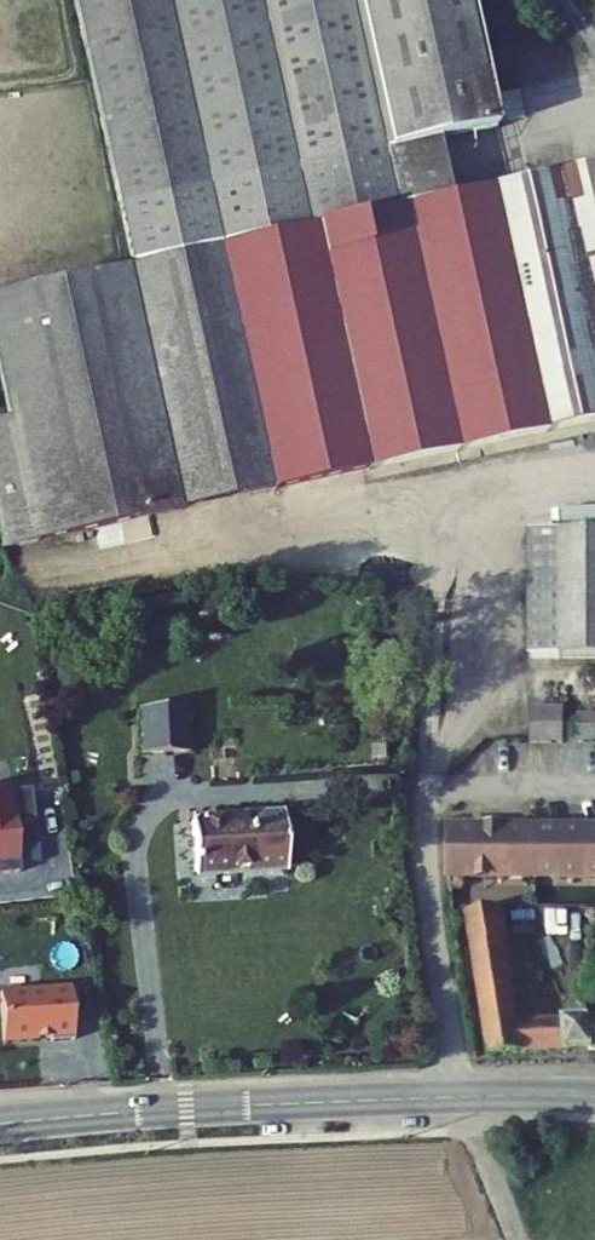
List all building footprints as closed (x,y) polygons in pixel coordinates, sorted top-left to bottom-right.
[(126,204),(432,146),(492,135),(465,0),(84,0),(126,204)] [(563,141),(516,151),(523,187),(570,176),(563,141)] [(432,146),(126,204),(138,263),(443,203),(432,146)] [(544,438),(594,427),(594,170),(570,176),(523,187),(494,193),(544,438)] [(0,291),(0,354),(11,412),(0,414),(0,543),(544,438),(494,193),(443,203),(138,263),(0,291)] [(540,534),(539,658),(594,658),(594,534),(540,534)] [(138,749),(186,748),(185,702),(137,703),(138,749)] [(530,741),(564,740),(563,705),(528,706),(530,741)] [(281,808),(190,814),(191,820),(282,815),(281,808)] [(282,815),(191,820),(194,871),(284,865),(282,815)] [(446,838),(447,880),(529,880),(529,837),(446,838)] [(529,837),(529,880),(594,879),(594,837),(529,837)] [(284,865),(194,871),(194,879),(285,873),(284,865)] [(521,1016),(500,909),(463,916),(490,1058),(528,1051),(570,1050),(564,1015),(521,1016)] [(63,988),(0,992),(0,1040),(43,1038),(43,1041),(67,1040),(63,988)] [(592,1049),(587,1015),(564,1015),(570,1050),(592,1049)] [(587,1015),(592,1049),(594,1049),(594,1015),(587,1015)]
